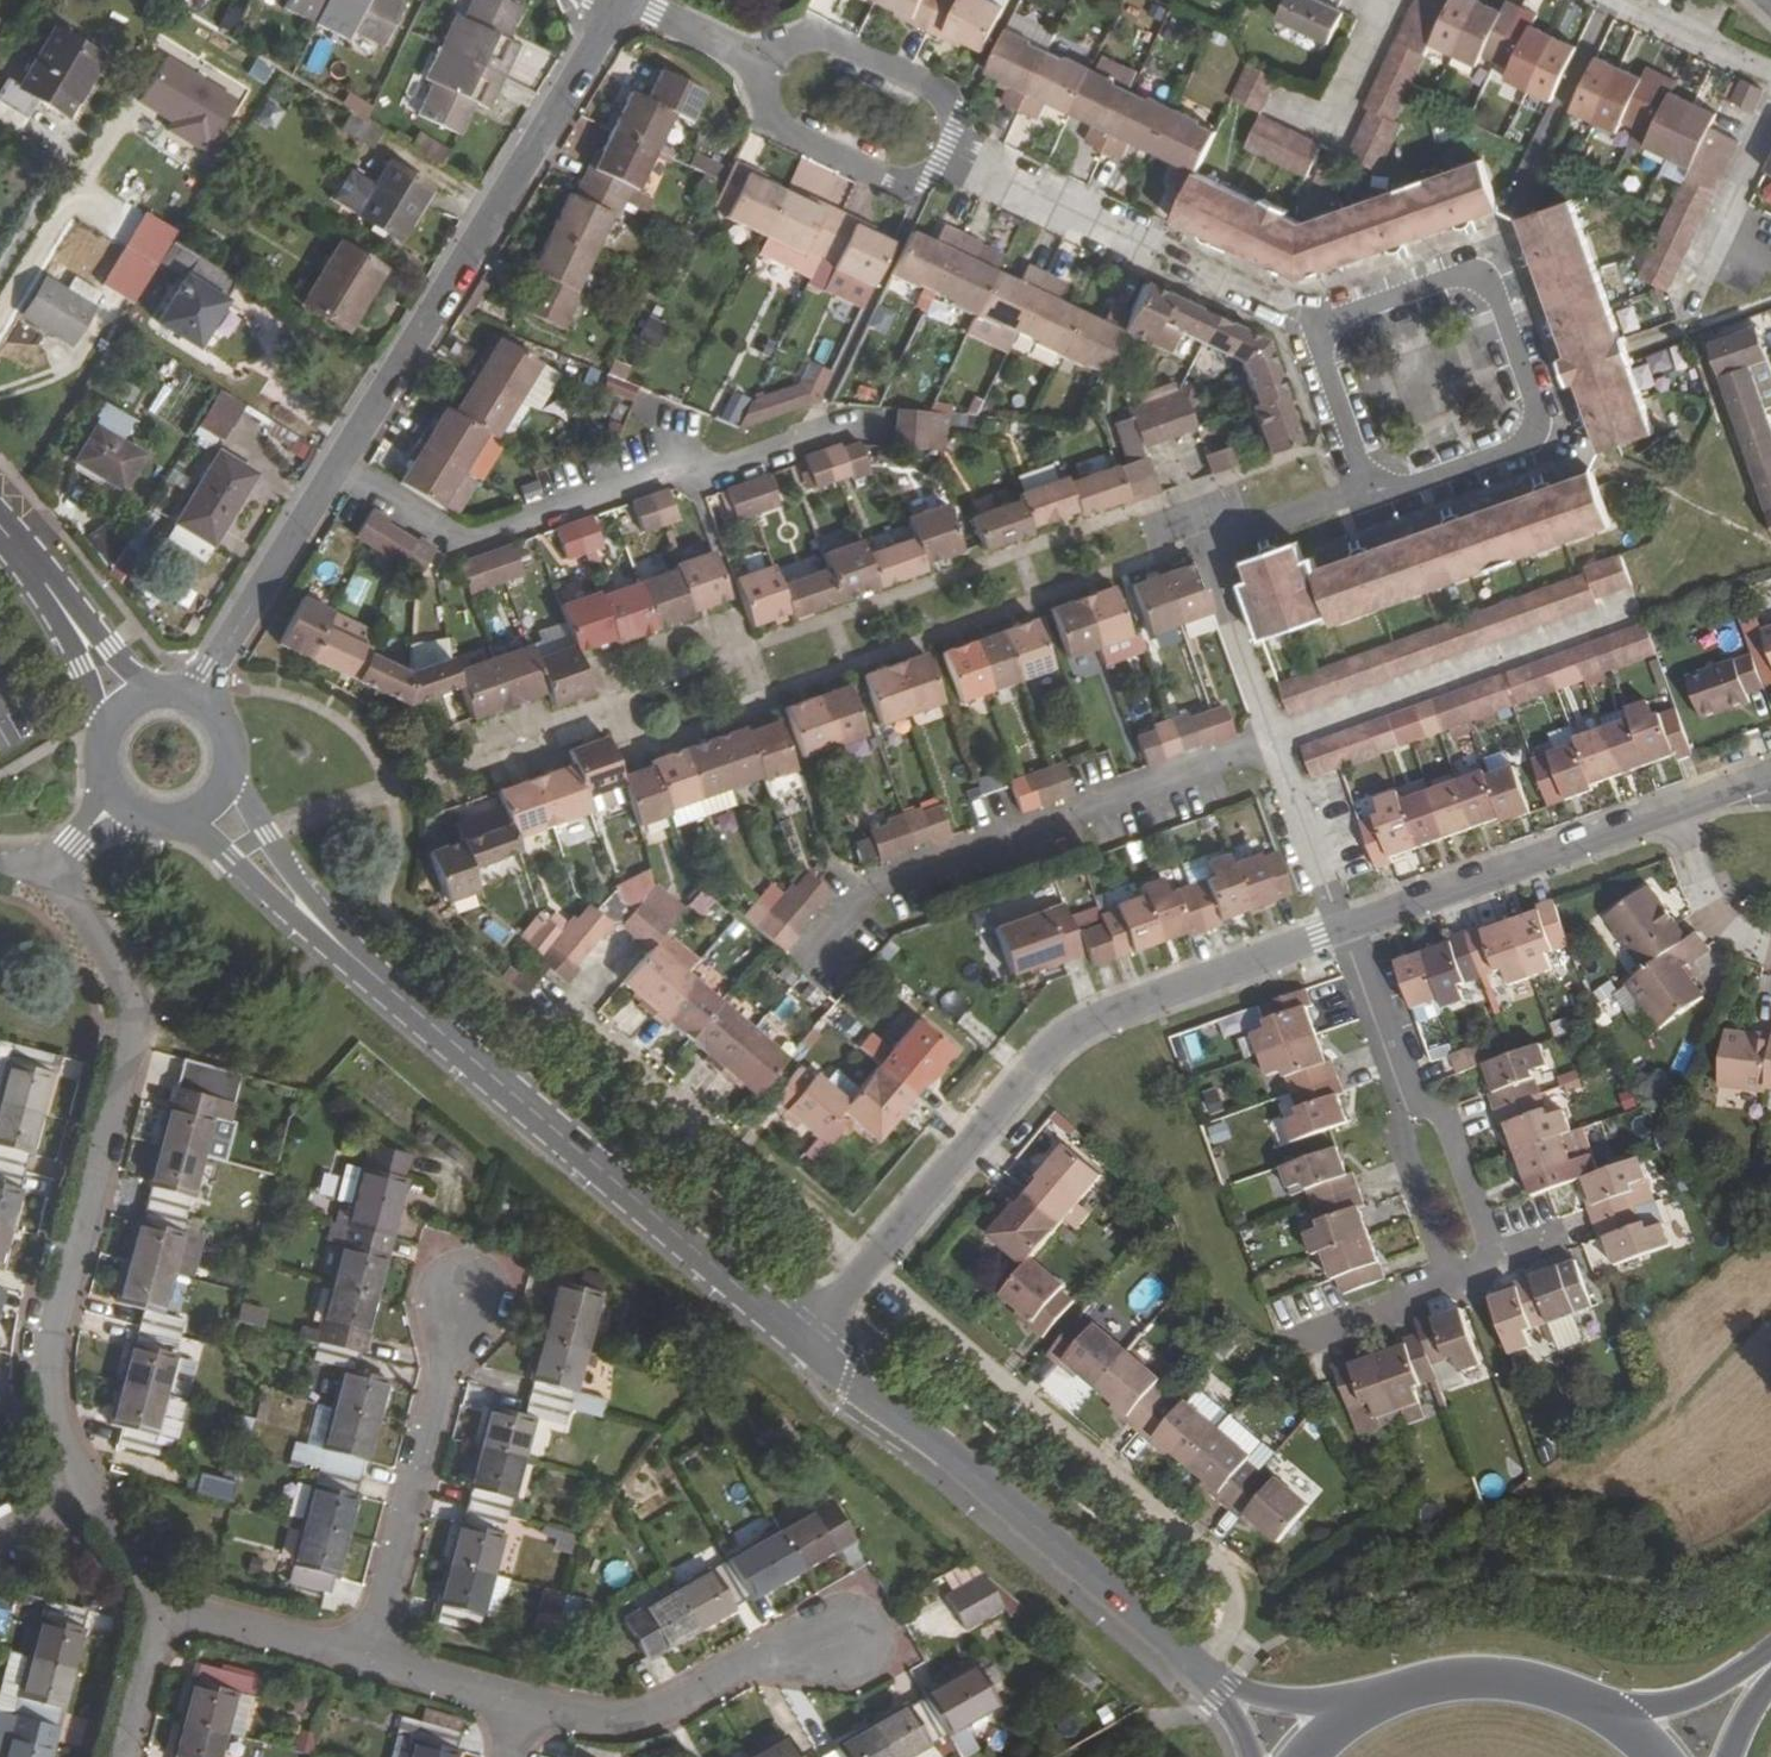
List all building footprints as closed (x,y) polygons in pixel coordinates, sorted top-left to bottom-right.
[(321,11),(353,26),(357,18),(390,33),(405,0),(299,0),(321,11)] [(470,7),(461,3),(446,34),(430,67),(439,71),(423,104),(465,124),(479,91),(494,98),(510,65),(525,33),(512,27),(525,0),(473,0),(470,7)] [(875,0),(912,17),(910,22),(927,30),(941,0),(875,0)] [(927,30),(943,37),(945,33),(981,52),(1002,9),(984,0),(941,0),(927,30)] [(1002,9),(1007,0),(985,0),(1002,9)] [(1281,18),(1330,42),(1344,13),(1335,9),(1317,0),(1289,0),(1281,18)] [(1473,10),(1466,6),(1469,0),(1451,0),(1449,6),(1436,0),(1415,0),(1409,10),(1440,24),(1429,45),(1452,55),(1473,10)] [(1477,1),(1475,0),(1469,0),(1466,6),(1473,10),(1477,1)] [(1482,14),(1486,6),(1477,1),(1473,10),(1482,14)] [(1495,62),(1519,11),(1506,5),(1501,13),(1486,6),(1482,14),(1473,10),(1452,55),(1475,66),(1481,56),(1495,62)] [(1440,24),(1409,10),(1363,107),(1368,110),(1346,158),(1374,171),(1397,124),(1392,121),(1410,84),(1429,45),(1440,24)] [(1526,90),(1548,45),(1541,43),(1545,34),(1528,26),(1532,17),(1519,11),(1495,62),(1508,69),(1503,80),(1526,90)] [(1029,45),(1047,53),(1054,36),(1013,15),(1006,30),(1030,42),(1029,45)] [(106,50),(61,23),(27,78),(17,72),(4,93),(34,110),(45,93),(72,108),(106,50)] [(1030,42),(1006,30),(985,72),(1010,84),(1001,102),(1019,111),(1047,53),(1029,45),(1030,42)] [(1548,45),(1551,37),(1545,34),(1541,43),(1548,45)] [(1560,41),(1551,37),(1548,45),(1556,49),(1560,41)] [(1549,101),(1574,48),(1560,41),(1556,49),(1548,45),(1526,90),(1549,101)] [(1065,62),(1047,53),(1019,111),(1036,119),(1045,101),(1069,113),(1089,70),(1067,59),(1065,62)] [(137,108),(215,149),(243,95),(165,54),(137,108)] [(1607,73),(1611,65),(1595,57),(1569,110),(1593,122),(1614,77),(1607,73)] [(1276,77),(1248,64),(1231,99),(1260,113),(1276,77)] [(1614,77),(1618,69),(1611,65),(1607,73),(1614,77)] [(1621,81),(1625,72),(1618,69),(1614,77),(1621,81)] [(1114,82),(1089,70),(1069,113),(1094,124),(1085,143),(1102,150),(1130,93),(1113,85),(1114,82)] [(702,91),(659,71),(646,99),(629,92),(611,133),(654,153),(672,116),(687,123),(702,91)] [(1633,128),(1658,77),(1645,71),(1641,79),(1625,72),(1621,81),(1614,77),(1593,122),(1616,133),(1622,123),(1633,128)] [(1665,156),(1687,110),(1680,107),(1684,99),(1667,92),(1671,84),(1658,77),(1633,128),(1647,134),(1642,145),(1665,156)] [(1761,90),(1740,80),(1731,101),(1752,110),(1761,90)] [(1148,102),(1130,93),(1102,150),(1121,159),(1130,142),(1152,153),(1173,110),(1150,98),(1148,102)] [(267,97),(256,118),(276,129),(287,108),(267,97)] [(1687,110),(1691,102),(1684,99),(1680,107),(1687,110)] [(1696,114),(1699,106),(1691,102),(1687,110),(1696,114)] [(1707,129),(1714,113),(1699,106),(1696,114),(1687,110),(1665,156),(1689,167),(1699,146),(1707,129)] [(369,114),(359,107),(350,120),(377,137),(385,123),(369,114)] [(1197,121),(1173,110),(1152,153),(1177,165),(1168,182),(1187,191),(1195,175),(1215,133),(1195,125),(1197,121)] [(1321,145),(1259,117),(1244,148),(1305,177),(1321,145)] [(421,124),(411,139),(442,157),(450,142),(421,124)] [(1738,142),(1707,129),(1699,146),(1729,161),(1738,142)] [(654,153),(611,133),(593,167),(588,165),(581,181),(623,201),(631,186),(638,188),(654,153)] [(1729,161),(1699,146),(1691,164),(1721,178),(1729,161)] [(1346,158),(1328,149),(1314,180),(1331,189),(1346,158)] [(685,167),(720,183),(725,173),(690,156),(685,167)] [(438,181),(398,157),(385,177),(367,205),(408,230),(438,181)] [(341,190),(367,205),(385,177),(359,161),(341,190)] [(746,171),(731,162),(725,173),(720,183),(711,204),(727,212),(725,218),(763,235),(783,192),(745,174),(746,171)] [(1286,217),(1195,175),(1187,191),(1173,220),(1199,233),(1208,214),(1215,218),(1207,237),(1203,244),(1223,253),(1227,246),(1298,280),(1386,248),(1379,229),(1387,226),(1394,246),(1399,261),(1407,257),(1403,242),(1454,225),(1448,206),(1454,203),(1461,222),(1465,236),(1475,233),(1470,219),(1497,210),(1491,193),(1481,162),(1315,220),(1300,225),(1286,217)] [(1721,178),(1691,164),(1689,167),(1666,215),(1637,278),(1667,291),(1721,178)] [(623,201),(581,181),(573,196),(569,195),(550,233),(592,252),(611,214),(616,216),(623,201)] [(819,209),(783,192),(763,235),(799,253),(801,248),(818,256),(839,213),(822,205),(819,209)] [(1535,212),(1518,218),(1528,246),(1547,240),(1549,248),(1531,254),(1517,260),(1521,269),(1534,263),(1553,315),(1572,309),(1574,315),(1555,321),(1541,327),(1546,335),(1559,331),(1568,358),(1620,340),(1569,201),(1535,212)] [(1448,206),(1454,225),(1461,222),(1454,203),(1448,206)] [(870,287),(890,244),(853,226),(855,221),(839,213),(818,256),(803,288),(816,293),(818,289),(823,291),(823,290),(861,307),(870,287)] [(1208,214),(1199,233),(1207,237),(1215,218),(1208,214)] [(82,225),(67,216),(52,240),(67,250),(82,225)] [(931,244),(908,233),(888,276),(911,286),(912,284),(933,292),(960,235),(940,225),(931,244)] [(1379,229),(1386,248),(1394,246),(1387,226),(1379,229)] [(239,271),(178,233),(166,253),(192,269),(163,316),(201,338),(231,293),(227,291),(239,271)] [(592,252),(550,233),(531,273),(535,275),(529,290),(519,311),(561,331),(571,311),(578,296),(573,292),(592,252)] [(978,244),(960,235),(933,292),(948,300),(946,302),(973,316),(993,274),(1001,258),(977,247),(978,244)] [(387,265),(347,240),(312,296),(353,322),(387,265)] [(1547,240),(1528,246),(1531,254),(1549,248),(1547,240)] [(139,259),(124,250),(107,278),(138,297),(151,276),(135,266),(139,259)] [(1017,283),(993,274),(973,316),(993,326),(995,322),(1017,332),(1045,275),(1025,266),(1017,283)] [(1063,284),(1045,275),(1017,332),(1031,340),(1030,343),(1056,355),(1077,312),(1054,301),(1063,284)] [(84,298),(52,277),(28,314),(71,340),(101,294),(91,288),(84,298)] [(1166,297),(1141,285),(1128,314),(1121,331),(1145,343),(1154,323),(1166,297)] [(1212,318),(1166,297),(1154,323),(1200,344),(1212,318)] [(1101,323),(1077,312),(1056,355),(1076,364),(1077,363),(1101,372),(1121,331),(1128,314),(1109,306),(1101,323)] [(1572,309),(1553,315),(1555,321),(1574,315),(1572,309)] [(649,314),(639,337),(659,346),(670,323),(649,314)] [(1263,342),(1212,318),(1200,344),(1241,363),(1263,342)] [(1756,327),(1715,341),(1719,356),(1713,358),(1719,376),(1750,365),(1768,359),(1756,327)] [(477,356),(467,372),(516,401),(538,364),(497,340),(484,361),(477,356)] [(1715,341),(1708,345),(1713,358),(1719,356),(1715,341)] [(1282,395),(1263,342),(1241,363),(1255,404),(1282,395)] [(628,397),(639,368),(615,359),(604,388),(628,397)] [(808,362),(794,391),(747,406),(737,427),(816,402),(830,372),(808,362)] [(1627,362),(1576,379),(1586,407),(1605,400),(1608,408),(1589,415),(1575,421),(1578,429),(1592,423),(1601,450),(1618,445),(1652,433),(1627,362)] [(536,409),(556,375),(538,364),(516,401),(536,409)] [(1750,365),(1719,376),(1735,420),(1765,409),(1750,365)] [(465,392),(453,414),(485,433),(494,438),(516,401),(467,372),(459,387),(465,392)] [(162,385),(149,410),(177,424),(190,399),(162,385)] [(221,388),(200,425),(225,440),(247,403),(221,388)] [(1255,404),(1250,406),(1266,454),(1299,442),(1282,395),(1255,404)] [(1186,399),(1168,406),(1177,435),(1196,429),(1195,425),(1189,410),(1186,399)] [(1605,400),(1586,407),(1589,415),(1608,408),(1605,400)] [(1158,408),(1150,412),(1160,442),(1177,435),(1168,406),(1158,408)] [(424,427),(415,442),(462,470),(485,433),(453,414),(444,409),(431,431),(424,427)] [(1735,420),(1751,465),(1770,459),(1770,425),(1765,409),(1735,420)] [(927,413),(897,410),(895,429),(927,432),(927,413)] [(1150,412),(1133,418),(1143,446),(1160,442),(1150,412)] [(148,444),(102,416),(78,453),(125,482),(148,444)] [(927,432),(895,429),(894,448),(925,452),(927,432)] [(413,461),(398,483),(439,509),(441,505),(460,473),(462,470),(415,442),(407,458),(413,461)] [(858,443),(840,449),(850,475),(851,480),(869,473),(860,449),(858,443)] [(839,445),(822,452),(833,482),(839,478),(850,475),(840,449),(839,445)] [(1236,447),(1206,456),(1212,474),(1227,469),(1241,463),(1236,447)] [(822,452),(804,458),(806,464),(815,488),(833,482),(822,452)] [(255,474),(219,453),(180,517),(217,539),(255,474)] [(1146,457),(1116,467),(1123,486),(1153,476),(1146,457)] [(1751,465),(1767,509),(1770,508),(1770,459),(1751,465)] [(1116,467),(1067,484),(1077,511),(1079,517),(1128,500),(1129,504),(1158,493),(1153,476),(1123,486),(1116,467)] [(454,513),(473,481),(460,473),(441,505),(454,513)] [(1271,552),(1267,541),(1258,545),(1261,556),(1244,563),(1250,581),(1241,584),(1262,639),(1333,614),(1336,623),(1610,526),(1596,485),(1590,473),(1553,487),(1560,506),(1553,508),(1547,489),(1542,475),(1531,479),(1535,493),(1460,519),(1467,538),(1459,540),(1453,522),(1449,508),(1439,511),(1444,525),(1368,552),(1375,570),(1368,574),(1361,555),(1357,541),(1348,544),(1353,557),(1316,570),(1312,558),(1303,561),(1296,543),(1277,551),(1284,571),(1279,573),(1271,552)] [(772,508),(778,505),(768,477),(762,479),(772,508)] [(762,479),(744,485),(754,514),(772,508),(762,479)] [(1066,479),(1017,495),(1019,501),(1028,527),(1077,511),(1067,484),(1066,479)] [(744,485),(727,490),(737,520),(754,514),(744,485)] [(1553,487),(1547,489),(1553,508),(1560,506),(1553,487)] [(667,490),(650,497),(659,526),(677,520),(667,490)] [(650,497),(632,503),(642,532),(659,526),(650,497)] [(1028,527),(1019,501),(971,519),(981,545),(983,551),(1030,534),(1028,527)] [(945,506),(906,519),(913,540),(922,565),(960,552),(945,506)] [(387,520),(371,510),(355,535),(354,538),(362,543),(372,548),(384,525),(387,520)] [(592,516),(574,523),(584,553),(602,547),(592,516)] [(166,541),(203,563),(217,539),(180,517),(166,541)] [(1460,519),(1453,522),(1459,540),(1467,538),(1460,519)] [(88,534),(106,561),(126,547),(107,520),(88,534)] [(574,523),(556,529),(566,560),(584,553),(574,523)] [(400,534),(384,525),(372,548),(368,551),(384,560),(400,534)] [(416,543),(400,534),(384,560),(391,565),(400,571),(403,568),(416,543)] [(433,549),(419,539),(416,543),(403,568),(418,577),(433,549)] [(913,540),(866,556),(877,587),(924,571),(922,565),(913,540)] [(861,542),(822,554),(829,570),(839,601),(877,587),(866,556),(861,542)] [(512,545),(493,551),(504,582),(507,581),(522,575),(512,545)] [(108,562),(116,577),(138,565),(129,550),(108,562)] [(493,551),(476,557),(486,587),(504,582),(493,551)] [(1277,551),(1271,552),(1279,573),(1284,571),(1277,551)] [(712,552),(674,566),(675,571),(690,612),(728,598),(712,552)] [(1368,552),(1361,555),(1368,574),(1375,570),(1368,552)] [(1584,573),(1279,684),(1289,715),(1595,603),(1594,599),(1631,586),(1620,555),(1583,568),(1584,573)] [(476,557),(459,564),(469,592),(486,587),(476,557)] [(1194,563),(1162,574),(1180,623),(1211,612),(1194,563)] [(773,567),(735,580),(751,626),(789,613),(780,586),(773,567)] [(829,570),(780,586),(789,613),(791,618),(839,601),(829,570)] [(675,571),(638,584),(654,630),(691,617),(690,612),(675,571)] [(1162,574),(1132,586),(1149,633),(1180,623),(1162,574)] [(638,584),(600,598),(614,640),(616,645),(654,630),(638,584)] [(1114,586),(1081,598),(1099,647),(1132,634),(1115,591),(1114,586)] [(598,592),(560,607),(569,633),(573,646),(576,653),(614,640),(600,598),(598,592)] [(330,613),(299,598),(277,645),(307,660),(323,627),(330,613)] [(1081,598),(1050,609),(1052,615),(1067,658),(1099,647),(1081,598)] [(19,609),(12,616),(22,628),(30,621),(19,609)] [(1035,621),(1005,632),(1022,680),(1052,669),(1035,621)] [(1645,623),(1609,636),(1621,667),(1657,654),(1645,623)] [(368,651),(323,627),(307,660),(333,672),(353,682),(366,657),(368,651)] [(1762,633),(1770,658),(1770,629),(1762,633)] [(1005,632),(973,643),(991,691),(1022,680),(1005,632)] [(535,660),(573,646),(569,633),(530,646),(535,660)] [(1609,636),(1594,642),(1604,674),(1613,670),(1621,667),(1609,636)] [(450,660),(447,640),(408,646),(406,675),(450,660)] [(1594,642),(1558,655),(1570,686),(1586,680),(1604,674),(1594,642)] [(973,643),(942,654),(959,702),(991,691),(973,643)] [(530,646),(493,659),(509,706),(546,693),(535,660),(530,646)] [(573,646),(535,660),(546,693),(552,707),(590,694),(576,653),(573,646)] [(1558,655),(1541,661),(1552,692),(1557,690),(1570,686),(1558,655)] [(1746,695),(1763,689),(1751,655),(1686,679),(1701,720),(1749,703),(1746,695)] [(924,656),(894,666),(911,714),(942,703),(926,660),(924,656)] [(406,675),(366,657),(353,682),(404,705),(406,675)] [(493,659),(455,673),(459,687),(470,720),(509,706),(493,659)] [(450,660),(406,675),(404,705),(459,687),(455,673),(450,660)] [(1541,661),(1523,667),(1534,699),(1552,692),(1541,661)] [(894,666),(863,678),(864,683),(880,726),(911,714),(894,666)] [(1523,667),(1507,673),(1518,705),(1534,699),(1523,667)] [(1500,676),(1483,682),(1494,713),(1511,707),(1500,676)] [(1466,688),(1477,719),(1494,713),(1483,682),(1466,688)] [(1466,688),(1447,695),(1459,726),(1466,724),(1477,719),(1466,688)] [(847,689),(817,699),(834,747),(864,736),(847,689)] [(1447,695),(1431,701),(1441,732),(1459,726),(1447,695)] [(817,699),(786,709),(803,758),(834,747),(817,699)] [(1654,700),(1627,709),(1630,718),(1647,765),(1674,755),(1676,762),(1693,756),(1676,708),(1659,714),(1654,700)] [(1431,701),(1413,708),(1425,739),(1439,734),(1441,732),(1431,701)] [(1207,712),(1190,718),(1197,744),(1199,748),(1218,741),(1207,712)] [(1187,714),(1170,720),(1180,750),(1197,744),(1190,718),(1187,714)] [(1387,717),(1369,723),(1380,755),(1383,754),(1399,748),(1387,717)] [(1630,718),(1602,726),(1620,775),(1647,765),(1630,718)] [(1170,720),(1152,727),(1154,731),(1164,757),(1180,750),(1170,720)] [(777,722),(747,733),(761,776),(763,780),(769,797),(800,787),(777,722)] [(1369,723),(1301,749),(1312,779),(1340,769),(1380,755),(1369,723)] [(1602,726),(1573,737),(1576,745),(1591,785),(1620,775),(1602,726)] [(744,729),(713,739),(730,787),(761,776),(747,733),(744,729)] [(1154,731),(1136,738),(1147,768),(1165,761),(1164,757),(1154,731)] [(606,738),(567,752),(572,766),(583,797),(621,783),(619,778),(606,738)] [(713,739),(682,750),(705,815),(736,804),(730,787),(713,739)] [(1576,745),(1550,755),(1566,801),(1593,791),(1591,785),(1576,745)] [(682,750),(650,761),(652,766),(669,814),(673,826),(705,815),(682,750)] [(1053,767),(1045,771),(1055,800),(1063,797),(1074,793),(1064,766),(1064,763),(1053,767)] [(572,766),(535,779),(551,824),(589,811),(583,797),(572,766)] [(652,766),(619,778),(621,783),(637,826),(669,814),(652,766)] [(1514,768),(1486,777),(1500,817),(1502,823),(1531,813),(1514,768)] [(1483,770),(1456,779),(1473,826),(1500,817),(1486,777),(1483,770)] [(1045,771),(1028,776),(1038,806),(1055,800),(1045,771)] [(1022,778),(1010,782),(1011,784),(1021,812),(1038,806),(1028,776),(1022,778)] [(535,779),(496,792),(508,824),(512,838),(551,824),(535,779)] [(1456,779),(1427,789),(1444,836),(1473,826),(1456,779)] [(627,799),(621,783),(583,797),(589,811),(589,812),(627,799)] [(1427,789),(1399,800),(1417,848),(1444,836),(1427,789)] [(1376,818),(1360,824),(1375,869),(1392,863),(1390,856),(1417,848),(1399,800),(1397,792),(1369,803),(1376,818)] [(940,808),(921,814),(929,839),(932,845),(950,838),(940,808)] [(919,810),(903,816),(914,845),(929,839),(921,814),(919,810)] [(903,816),(884,822),(886,827),(896,851),(914,845),(903,816)] [(508,824),(461,842),(470,868),(517,851),(512,838),(508,824)] [(886,827),(870,833),(872,840),(877,857),(879,862),(898,857),(896,851),(886,827)] [(877,857),(872,840),(856,845),(861,862),(877,857)] [(461,842),(428,853),(445,901),(478,890),(470,868),(461,842)] [(1258,855),(1230,865),(1247,911),(1290,895),(1276,852),(1259,859),(1258,855)] [(1206,881),(1188,887),(1204,932),(1221,926),(1220,920),(1247,911),(1230,865),(1227,856),(1201,865),(1206,881)] [(641,902),(652,887),(638,874),(617,892),(620,898),(633,909),(641,902)] [(807,874),(796,888),(815,906),(820,910),(832,894),(819,883),(807,874)] [(1166,878),(1139,887),(1158,942),(1186,932),(1188,936),(1204,932),(1188,887),(1171,892),(1166,878)] [(780,898),(786,892),(775,883),(757,904),(768,913),(780,898)] [(786,892),(780,898),(804,920),(815,906),(796,888),(793,884),(786,892)] [(655,914),(635,938),(649,951),(653,946),(671,926),(682,912),(652,887),(641,902),(655,914)] [(713,924),(727,910),(703,887),(689,902),(713,924)] [(1645,889),(1604,920),(1643,972),(1678,947),(1685,942),(1645,889)] [(620,925),(633,909),(620,898),(617,892),(595,910),(613,925),(620,925)] [(1115,910),(1099,916),(1101,924),(1114,958),(1158,942),(1142,896),(1114,906),(1115,910)] [(780,898),(768,913),(771,916),(792,933),(804,920),(780,898)] [(1537,913),(1512,922),(1531,977),(1558,968),(1553,953),(1570,946),(1554,900),(1536,906),(1537,913)] [(633,909),(620,925),(635,938),(655,914),(641,902),(633,909)] [(759,931),(771,916),(768,913),(757,904),(744,919),(759,931)] [(1062,904),(993,928),(1009,974),(1028,967),(1041,962),(1043,967),(1080,954),(1062,904)] [(590,906),(578,920),(597,936),(602,940),(613,925),(595,910),(590,906)] [(572,916),(561,930),(585,951),(597,936),(578,920),(572,916)] [(771,916),(759,931),(783,953),(797,937),(792,933),(771,916)] [(546,919),(527,942),(537,951),(545,958),(553,949),(573,965),(585,951),(561,930),(546,919)] [(1482,927),(1465,933),(1481,977),(1498,971),(1503,986),(1531,977),(1512,922),(1484,932),(1482,927)] [(1101,924),(1078,933),(1090,967),(1114,958),(1101,924)] [(1450,944),(1424,954),(1443,1008),(1470,999),(1465,984),(1481,977),(1465,933),(1448,939),(1450,944)] [(1643,972),(1626,984),(1661,1030),(1702,1000),(1680,971),(1691,963),(1689,960),(1706,948),(1696,933),(1685,942),(1678,947),(1643,972)] [(687,974),(653,946),(649,951),(622,984),(642,999),(638,1005),(651,1017),(687,974)] [(537,951),(509,982),(524,994),(547,967),(565,983),(577,969),(573,965),(553,949),(545,958),(537,951)] [(1424,954),(1397,964),(1413,1010),(1427,1005),(1430,1013),(1443,1008),(1424,954)] [(1030,972),(1043,967),(1041,962),(1028,967),(1030,972)] [(720,1002),(687,974),(651,1017),(663,1029),(668,1023),(688,1039),(720,1002)] [(1306,990),(1261,1005),(1267,1023),(1252,1029),(1263,1056),(1317,1037),(1306,1009),(1312,1007),(1306,990)] [(753,1030),(720,1002),(688,1039),(709,1055),(703,1062),(717,1073),(753,1030)] [(1246,1011),(1252,1029),(1267,1023),(1261,1005),(1246,1011)] [(1598,1024),(1599,1029),(1609,1022),(1597,1006),(1592,1009),(1598,1024)] [(856,1051),(876,1068),(911,1096),(923,1082),(926,1084),(951,1053),(915,1023),(888,1054),(868,1036),(856,1051)] [(786,1058),(753,1030),(717,1073),(730,1083),(735,1078),(756,1095),(786,1058)] [(1317,1037),(1263,1056),(1271,1083),(1287,1078),(1293,1095),(1337,1080),(1332,1062),(1327,1064),(1317,1037)] [(1724,1037),(1717,1089),(1765,1095),(1765,1092),(1770,1050),(1770,1040),(1751,1038),(1750,1040),(1724,1037)] [(14,1043),(9,1061),(7,1061),(0,1091),(0,1101),(40,1111),(51,1071),(48,1070),(54,1053),(14,1043)] [(1459,1051),(1450,1056),(1457,1074),(1483,1065),(1488,1063),(1481,1045),(1459,1051)] [(1488,1063),(1483,1065),(1494,1092),(1488,1094),(1495,1110),(1542,1094),(1535,1078),(1549,1074),(1538,1045),(1510,1055),(1488,1063)] [(854,1093),(838,1113),(874,1144),(901,1113),(899,1111),(911,1096),(876,1068),(854,1093)] [(796,1072),(765,1107),(779,1120),(784,1115),(797,1125),(814,1141),(829,1123),(838,1113),(854,1093),(837,1079),(828,1090),(815,1078),(809,1084),(796,1072)] [(1337,1080),(1293,1095),(1299,1111),(1283,1115),(1293,1143),(1332,1131),(1348,1123),(1338,1096),(1343,1094),(1337,1080)] [(233,1100),(175,1085),(171,1104),(169,1104),(159,1144),(201,1155),(212,1114),(228,1118),(233,1100)] [(1542,1094),(1495,1110),(1500,1128),(1507,1124),(1516,1152),(1570,1133),(1560,1107),(1547,1111),(1542,1094)] [(1207,1102),(1215,1122),(1227,1118),(1219,1098),(1207,1102)] [(0,1101),(0,1164),(23,1170),(28,1152),(30,1152),(40,1111),(0,1101)] [(784,1115),(779,1120),(792,1132),(797,1125),(784,1115)] [(815,1162),(840,1133),(829,1123),(814,1141),(804,1153),(815,1162)] [(1595,1158),(1585,1128),(1570,1133),(1580,1163),(1595,1158)] [(1570,1133),(1516,1152),(1532,1196),(1573,1182),(1568,1168),(1580,1163),(1570,1133)] [(201,1155),(159,1144),(149,1186),(150,1187),(146,1201),(184,1212),(188,1196),(190,1196),(201,1155)] [(1040,1183),(1028,1197),(1063,1225),(1100,1180),(1063,1149),(1036,1180),(1040,1183)] [(1337,1149),(1283,1168),(1292,1195),(1308,1189),(1315,1207),(1360,1191),(1353,1173),(1347,1175),(1337,1149)] [(1639,1158),(1584,1178),(1593,1205),(1588,1207),(1594,1224),(1639,1208),(1634,1192),(1649,1187),(1639,1158)] [(351,1162),(335,1219),(388,1234),(391,1235),(407,1178),(351,1162)] [(0,1164),(0,1224),(9,1227),(21,1187),(18,1187),(23,1170),(0,1164)] [(1360,1191),(1315,1207),(1320,1221),(1305,1227),(1315,1256),(1324,1252),(1369,1237),(1359,1209),(1364,1207),(1360,1191)] [(1063,1225),(1028,1197),(1017,1212),(1012,1208),(986,1239),(1023,1271),(1031,1262),(1063,1225)] [(184,1212),(146,1201),(141,1220),(139,1220),(129,1260),(170,1271),(181,1231),(179,1230),(184,1212)] [(1639,1208),(1594,1224),(1600,1241),(1605,1239),(1615,1266),(1670,1248),(1661,1220),(1646,1225),(1639,1208)] [(388,1234),(335,1219),(330,1239),(342,1241),(332,1282),(376,1295),(386,1254),(385,1253),(388,1234)] [(0,1224),(0,1262),(9,1227),(0,1224)] [(1369,1237),(1324,1252),(1333,1280),(1337,1278),(1343,1295),(1385,1280),(1369,1237)] [(170,1271),(129,1260),(118,1302),(144,1309),(140,1326),(176,1335),(180,1320),(159,1313),(170,1271)] [(1062,1289),(1031,1262),(1023,1271),(999,1300),(1017,1314),(1030,1326),(1026,1331),(1040,1342),(1070,1305),(1057,1295),(1062,1289)] [(1576,1262),(1534,1277),(1551,1327),(1578,1317),(1575,1309),(1591,1304),(1576,1262)] [(167,1307),(180,1311),(191,1276),(179,1272),(167,1307)] [(1517,1290),(1492,1300),(1511,1355),(1538,1345),(1533,1334),(1551,1327),(1534,1277),(1515,1284),(1517,1290)] [(376,1295),(332,1282),(321,1323),(323,1323),(318,1342),(359,1353),(364,1334),(365,1335),(376,1295)] [(566,1284),(550,1341),(596,1353),(611,1296),(566,1284)] [(1267,1303),(1277,1329),(1327,1312),(1318,1286),(1267,1303)] [(243,1303),(240,1319),(264,1323),(267,1308),(243,1303)] [(1433,1313),(1416,1320),(1421,1334),(1434,1370),(1450,1363),(1454,1375),(1481,1366),(1462,1311),(1435,1319),(1433,1313)] [(1017,1314),(1012,1319),(1026,1331),(1030,1326),(1017,1314)] [(1092,1332),(1078,1320),(1047,1356),(1060,1368),(1065,1362),(1078,1374),(1097,1388),(1126,1354),(1096,1327),(1092,1332)] [(176,1335),(140,1326),(134,1344),(132,1343),(122,1383),(161,1393),(172,1355),(170,1354),(176,1335)] [(1405,1346),(1377,1356),(1398,1412),(1426,1401),(1422,1390),(1439,1384),(1434,1370),(1421,1334),(1404,1340),(1405,1346)] [(596,1353),(550,1341),(539,1381),(541,1381),(536,1399),(578,1411),(583,1392),(585,1393),(596,1353)] [(359,1353),(318,1342),(314,1361),(342,1369),(333,1407),(379,1419),(388,1380),(354,1371),(359,1353)] [(1159,1382),(1126,1354),(1097,1388),(1115,1406),(1130,1417),(1126,1422),(1139,1433),(1169,1397),(1156,1386),(1159,1382)] [(1349,1360),(1332,1366),(1336,1380),(1349,1415),(1367,1409),(1371,1421),(1398,1412),(1377,1356),(1351,1366),(1349,1360)] [(1065,1362),(1060,1368),(1074,1379),(1078,1374),(1065,1362)] [(161,1393),(122,1383),(112,1423),(120,1426),(116,1443),(157,1454),(162,1438),(150,1434),(161,1393)] [(1226,1415),(1200,1394),(1189,1407),(1215,1428),(1226,1415)] [(1182,1409),(1169,1397),(1139,1433),(1151,1444),(1156,1439),(1170,1451),(1188,1465),(1218,1431),(1215,1428),(1189,1407),(1187,1405),(1182,1409)] [(500,1408),(489,1450),(532,1461),(544,1420),(573,1428),(578,1411),(536,1399),(531,1416),(500,1408)] [(379,1419),(333,1407),(318,1403),(303,1461),(319,1466),(361,1477),(366,1460),(368,1461),(379,1419)] [(1130,1417),(1115,1406),(1111,1410),(1126,1422),(1130,1417)] [(1260,1445),(1229,1417),(1218,1431),(1249,1457),(1246,1462),(1260,1474),(1275,1457),(1260,1445)] [(1249,1457),(1218,1431),(1188,1465),(1206,1481),(1219,1493),(1215,1497),(1230,1509),(1260,1474),(1246,1462),(1249,1457)] [(1156,1439),(1151,1444),(1166,1456),(1170,1451),(1156,1439)] [(532,1461),(489,1450),(479,1489),(481,1490),(476,1507),(516,1518),(532,1461)] [(361,1477),(319,1466),(315,1485),(313,1484),(304,1523),(347,1535),(359,1496),(355,1495),(361,1477)] [(1273,1486),(1260,1474),(1230,1509),(1243,1521),(1248,1517),(1260,1528),(1278,1543),(1308,1508),(1277,1481),(1273,1486)] [(629,1491),(643,1514),(666,1500),(652,1477),(629,1491)] [(1206,1481),(1202,1487),(1215,1497),(1219,1493),(1206,1481)] [(819,1509),(781,1530),(803,1571),(841,1549),(839,1546),(855,1539),(833,1501),(819,1510),(819,1509)] [(516,1518),(476,1507),(470,1526),(468,1525),(458,1566),(502,1578),(514,1537),(511,1537),(516,1518)] [(1248,1517),(1243,1521),(1257,1533),(1260,1528),(1248,1517)] [(347,1535),(304,1523),(293,1566),(295,1566),(291,1583),(331,1594),(335,1577),(337,1578),(347,1535)] [(748,1552),(730,1562),(751,1598),(767,1589),(768,1591),(803,1571),(781,1530),(746,1550),(748,1552)] [(715,1569),(677,1592),(699,1631),(738,1609),(736,1606),(751,1598),(730,1562),(715,1570),(715,1569)] [(502,1578),(458,1566),(447,1603),(450,1604),(445,1622),(485,1633),(489,1617),(491,1618),(502,1578)] [(989,1571),(948,1589),(966,1628),(1007,1609),(989,1571)] [(642,1614),(626,1623),(646,1659),(663,1649),(664,1651),(699,1631),(677,1592),(641,1611),(642,1614)] [(86,1610),(46,1600),(41,1617),(39,1616),(30,1657),(72,1669),(84,1626),(81,1626),(86,1610)] [(30,1657),(13,1653),(0,1701),(0,1712),(54,1726),(59,1709),(61,1710),(72,1669),(30,1657)] [(201,1663),(185,1721),(226,1732),(236,1693),(254,1697),(259,1679),(201,1663)] [(976,1666),(923,1694),(924,1696),(945,1732),(946,1734),(964,1724),(999,1705),(976,1666)] [(244,1737),(254,1697),(236,1693),(226,1732),(244,1737)] [(872,1725),(891,1756),(908,1756),(929,1745),(931,1744),(930,1741),(945,1732),(924,1696),(910,1705),(909,1704),(872,1725)] [(421,1710),(418,1721),(457,1732),(460,1720),(421,1710)] [(0,1712),(0,1756),(48,1756),(52,1744),(49,1743),(54,1726),(0,1712)] [(399,1716),(388,1756),(458,1756),(460,1752),(452,1750),(457,1732),(418,1721),(399,1716)] [(185,1721),(174,1756),(219,1756),(226,1732),(185,1721)] [(964,1724),(948,1734),(961,1756),(965,1756),(978,1750),(964,1724)] [(821,1756),(891,1756),(872,1725),(836,1746),(837,1748),(821,1756)] [(753,1756),(799,1756),(788,1736),(753,1756)] [(929,1745),(908,1756),(935,1756),(929,1745)]
